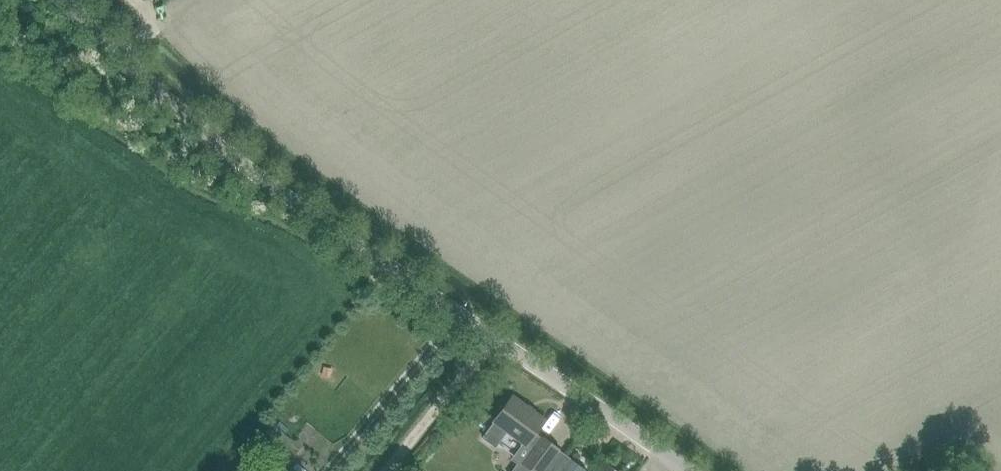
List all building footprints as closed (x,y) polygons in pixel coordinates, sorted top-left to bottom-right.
[(482,440),(494,449),(505,434),(533,455),(526,464),(536,470),(552,470),(564,454),(559,450),(560,448),(542,435),(539,439),(534,436),(547,419),(512,394),(492,422),(494,423),(482,440)] [(559,470),(583,470),(568,459),(559,470)] [(605,462),(597,470),(616,470),(605,462)]
